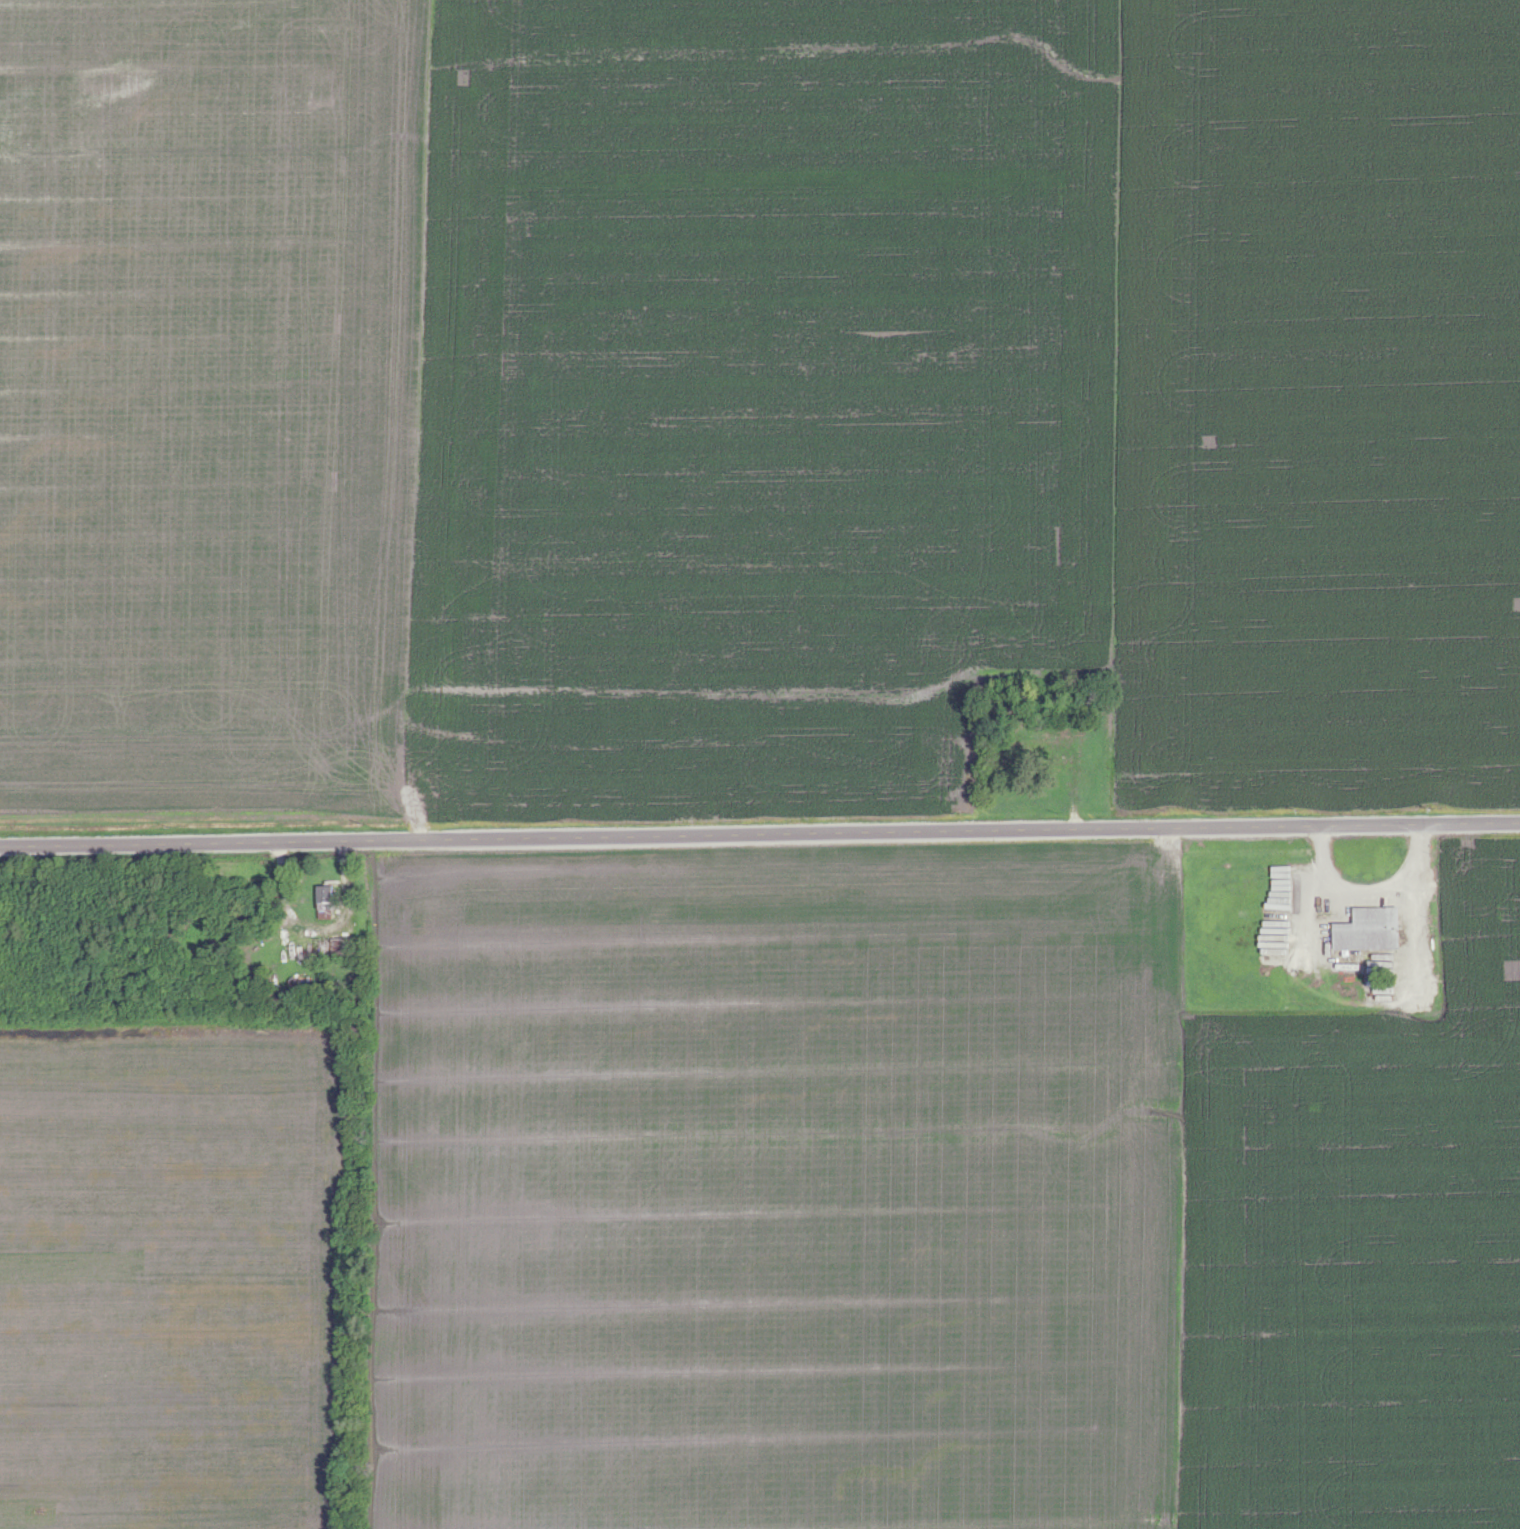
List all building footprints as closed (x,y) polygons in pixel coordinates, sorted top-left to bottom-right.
[(315,885),(316,917),(331,917),(330,884),(315,885)] [(1351,906),(1352,922),(1331,922),(1331,949),(1397,948),(1396,906),(1351,906)]
